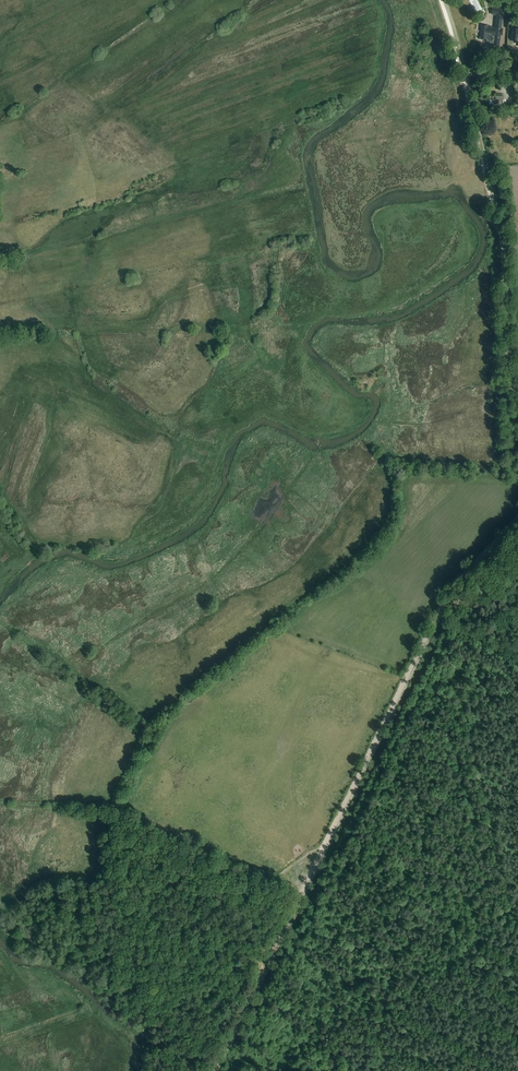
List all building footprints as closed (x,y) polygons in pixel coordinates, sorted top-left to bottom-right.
[(479,38),(479,39),(480,39),(486,40),(487,40),(487,41),(489,44),(493,44),(493,45),(500,46),(501,35),(502,35),(503,29),(501,29),(502,22),(495,21),(495,28),(488,27),(488,26),(481,25),(480,38),(479,38)] [(489,73),(489,68),(480,69),(480,74),(478,74),(478,78),(484,78),(484,73),(489,73)] [(502,97),(496,97),(496,100),(492,99),(492,105),(502,105),(502,97)]
